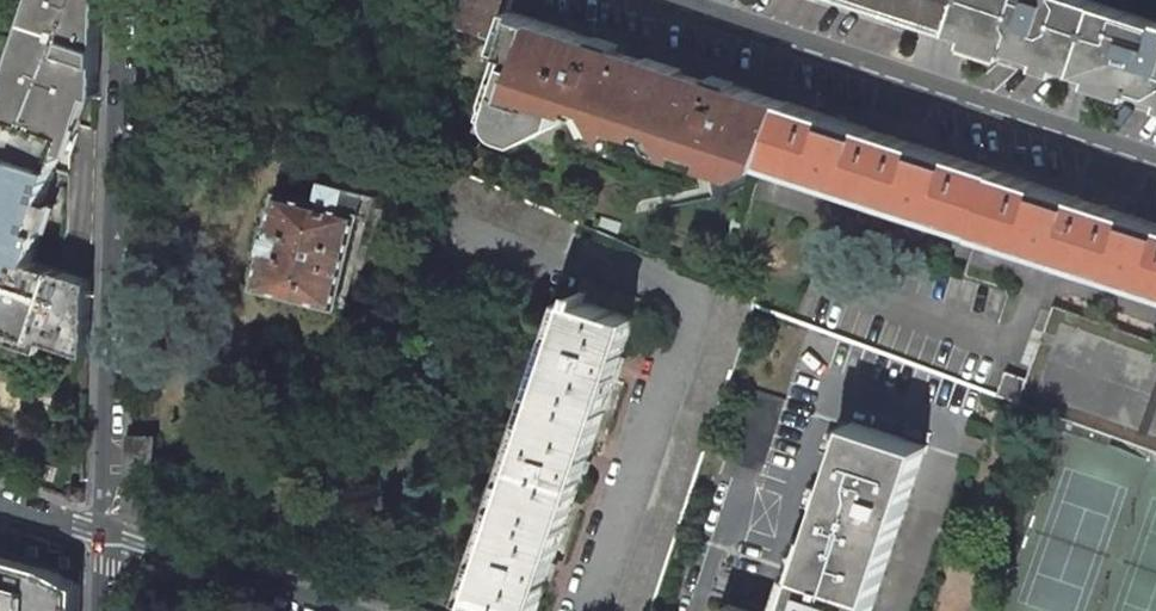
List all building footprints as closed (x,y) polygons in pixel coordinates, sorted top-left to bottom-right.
[(89,353),(91,279),(34,260),(43,231),(36,229),(46,200),(62,151),(63,148),(81,93),(88,96),(98,99),(100,43),(101,0),(33,0),(24,27),(11,67),(18,70),(8,101),(0,124),(0,325),(47,340),(89,353)] [(499,38),(508,9),(511,0),(469,0),(460,25),(499,38)] [(957,25),(965,0),(881,0),(957,25)] [(957,25),(955,31),(1155,98),(1155,22),(1089,0),(965,0),(957,25)] [(666,67),(647,63),(633,66),(626,55),(609,49),(611,43),(508,9),(499,38),(495,49),(520,57),(514,73),(499,80),(486,119),(513,128),(510,139),(522,144),(559,127),(564,112),(710,160),(712,152),(728,157),(741,176),(758,182),(766,158),(785,100),(723,80),(721,86),(703,80),(692,85),(685,76),(666,67)] [(18,70),(11,67),(8,66),(0,89),(0,98),(8,101),(18,70)] [(70,150),(88,96),(81,93),(63,148),(62,151),(69,154),(70,150)] [(1155,292),(1155,223),(785,100),(766,158),(1070,262),(1155,292)] [(567,252),(580,221),(528,199),(455,168),(444,200),(567,252)] [(377,196),(322,181),(317,202),(279,193),(270,228),(269,228),(263,251),(265,252),(256,287),(338,307),(360,217),(371,219),(377,196)] [(46,200),(36,229),(43,231),(46,232),(55,203),(46,200)] [(582,279),(575,299),(578,300),(581,291),(586,293),(584,302),(634,318),(640,299),(582,279)] [(575,299),(475,600),(509,610),(537,610),(634,318),(584,302),(586,293),(581,291),(578,300),(575,299)] [(1027,378),(1018,402),(1130,443),(1155,453),(1155,342),(1054,305),(1027,378)] [(0,325),(0,336),(44,350),(47,340),(0,325)] [(997,394),(1018,402),(1027,378),(1006,371),(997,394)] [(853,423),(791,610),(871,610),(925,447),(853,423)] [(156,434),(129,433),(126,517),(166,530),(173,509),(152,503),(156,434)] [(983,440),(967,434),(961,451),(965,452),(977,456),(983,440)] [(53,482),(58,467),(45,463),(40,477),(53,482)] [(70,498),(84,503),(84,488),(72,485),(70,498)] [(81,584),(50,567),(0,552),(0,610),(80,610),(81,584)]
